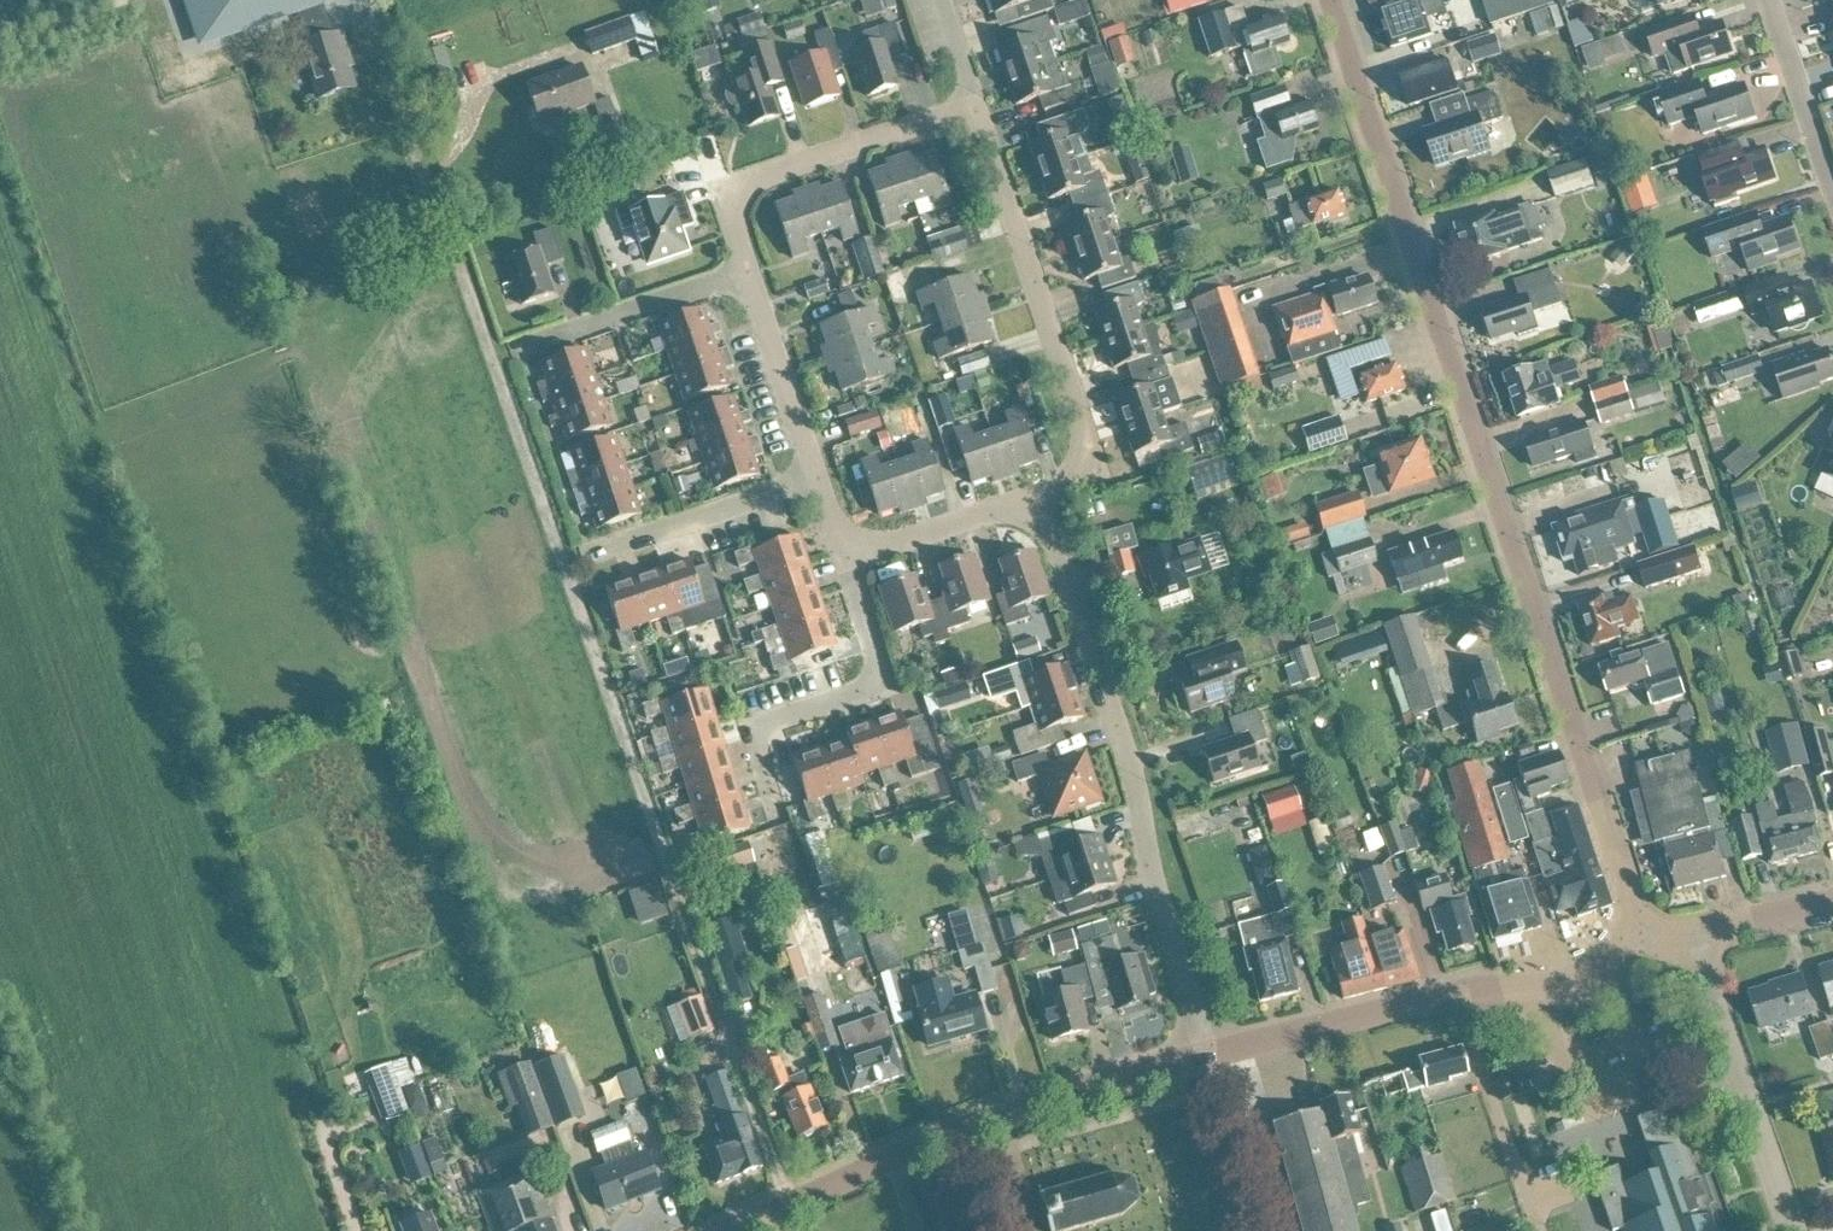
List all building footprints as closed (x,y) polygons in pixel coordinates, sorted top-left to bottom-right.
[(203,44),(297,12),(309,46),(301,49),(319,101),(354,89),(347,68),(346,68),(343,59),(349,57),(342,36),(334,38),(321,0),(188,0),(203,44)] [(718,0),(695,0),(700,16),(721,9),(718,0)] [(895,10),(892,0),(873,0),(878,16),(895,10)] [(994,16),(1016,8),(1021,22),(1054,11),(1054,10),(1050,0),(988,0),(994,16)] [(1205,0),(1165,0),(1170,18),(1207,6),(1205,0)] [(1392,50),(1432,37),(1427,20),(1447,13),(1443,0),(1375,0),(1392,50)] [(1554,6),(1552,0),(1483,0),(1492,27),(1542,10),(1554,6)] [(1660,8),(1684,0),(1658,0),(1660,8)] [(1054,11),(1059,26),(1085,17),(1081,2),(1071,6),(1054,11)] [(1563,28),(1556,6),(1554,6),(1542,10),(1550,33),(1563,28)] [(1212,58),(1249,46),(1252,53),(1247,55),(1254,76),(1277,68),(1271,50),(1288,45),(1279,18),(1247,29),(1240,9),(1200,22),(1212,58)] [(663,71),(644,15),(585,36),(592,56),(636,41),(648,76),(663,71)] [(764,31),(759,15),(737,23),(741,38),(764,31)] [(1682,21),(1646,33),(1655,59),(1665,56),(1672,75),(1688,70),(1734,55),(1724,25),(1700,32),(1695,17),(1682,21)] [(1055,43),(1053,36),(1047,18),(1014,29),(1019,43),(997,50),(1006,79),(1055,62),(1049,45),(1055,43)] [(829,30),(826,31),(822,19),(813,22),(817,34),(814,35),(820,55),(794,64),(798,77),(795,78),(801,96),(804,95),(809,110),(837,101),(826,68),(841,64),(829,30)] [(782,30),(786,41),(805,35),(802,23),(782,30)] [(1594,44),(1586,23),(1574,28),(1581,48),(1594,44)] [(1114,39),(1109,24),(1099,28),(1104,43),(1114,39)] [(853,54),(868,98),(898,88),(889,62),(904,56),(894,25),(868,34),(873,48),(853,54)] [(783,84),(770,45),(765,31),(738,40),(751,79),(733,85),(733,86),(729,88),(725,93),(724,98),(726,104),(730,108),(735,110),(738,110),(741,109),(747,129),(779,118),(769,88),(783,84)] [(1480,35),(1486,54),(1500,49),(1494,31),(1480,35)] [(1472,58),(1486,54),(1480,35),(1466,40),(1472,58)] [(1123,38),(1105,44),(1112,64),(1130,58),(1123,38)] [(696,71),(718,64),(713,47),(690,54),(696,71)] [(1091,69),(1107,63),(1101,47),(1085,53),(1091,69)] [(1076,102),(1069,83),(1067,75),(1060,77),(1055,62),(1006,79),(1016,107),(1038,99),(1043,113),(1076,102)] [(1458,92),(1449,63),(1401,78),(1411,108),(1458,92)] [(1095,69),(1101,93),(1115,89),(1109,65),(1095,69)] [(540,124),(594,105),(581,69),(527,88),(540,124)] [(1704,136),(1755,119),(1745,87),(1706,100),(1700,82),(1660,96),(1670,127),(1698,117),(1704,136)] [(1283,89),(1250,101),(1257,122),(1259,121),(1265,141),(1257,144),(1266,171),(1291,163),(1294,139),(1317,131),(1308,104),(1290,110),(1283,89)] [(1426,133),(1439,166),(1468,155),(1470,159),(1489,151),(1479,126),(1504,116),(1494,89),(1467,100),(1473,116),(1426,133)] [(1108,116),(1103,98),(1087,104),(1092,121),(1108,116)] [(1109,103),(1120,137),(1134,132),(1123,98),(1109,103)] [(610,100),(594,106),(610,150),(626,145),(610,100)] [(1155,111),(1136,117),(1139,127),(1158,121),(1155,111)] [(1075,161),(1086,158),(1089,157),(1081,134),(1085,132),(1079,113),(1037,127),(1042,141),(1029,146),(1038,174),(1075,161)] [(1699,156),(1705,173),(1717,207),(1715,208),(1716,209),(1741,201),(1740,199),(1739,200),(1737,194),(1776,181),(1766,150),(1734,161),(1729,145),(1699,156)] [(1198,180),(1189,148),(1170,154),(1180,186),(1198,180)] [(912,156),(899,161),(913,204),(932,198),(936,212),(951,207),(933,154),(913,161),(912,156)] [(1592,180),(1608,175),(1601,154),(1547,172),(1557,200),(1594,188),(1592,180)] [(1126,163),(1135,185),(1150,180),(1142,157),(1126,163)] [(1101,178),(1093,179),(1086,158),(1075,161),(1038,174),(1048,202),(1068,195),(1073,208),(1107,197),(1101,178)] [(913,204),(899,161),(886,165),(887,170),(868,176),(885,229),(900,224),(895,210),(913,204)] [(1621,184),(1625,196),(1644,189),(1641,178),(1621,184)] [(1286,197),(1281,181),(1262,187),(1267,203),(1286,197)] [(819,187),(806,192),(820,235),(839,229),(843,243),(858,238),(840,185),(820,192),(819,187)] [(820,235),(806,192),(793,196),(795,201),(775,207),(792,260),(807,255),(802,241),(820,235)] [(1312,227),(1345,215),(1337,193),(1288,209),(1292,221),(1283,225),(1287,236),(1312,227)] [(682,194),(641,208),(616,216),(621,233),(636,228),(648,264),(686,252),(679,231),(693,226),(682,194)] [(1114,216),(1107,197),(1073,208),(1077,222),(1065,226),(1074,254),(1111,241),(1105,222),(1114,216)] [(1496,216),(1457,229),(1469,267),(1509,253),(1508,252),(1543,241),(1540,230),(1542,230),(1535,206),(1532,207),(1532,205),(1497,217),(1496,216)] [(1704,231),(1709,247),(1739,237),(1751,272),(1776,264),(1774,259),(1799,250),(1789,220),(1755,232),(1750,216),(1704,231)] [(1201,238),(1198,227),(1172,235),(1175,246),(1201,238)] [(544,268),(563,262),(552,230),(533,237),(538,250),(506,261),(522,307),(554,296),(544,268)] [(963,235),(935,244),(940,261),(968,252),(963,235)] [(886,275),(874,238),(851,246),(864,283),(886,275)] [(1118,261),(1111,241),(1074,254),(1084,282),(1097,278),(1101,291),(1135,280),(1129,260),(1118,261)] [(1623,269),(1637,253),(1625,242),(1611,259),(1623,269)] [(1521,299),(1483,312),(1493,342),(1518,334),(1519,338),(1539,332),(1534,315),(1562,306),(1551,271),(1515,283),(1521,299)] [(909,295),(902,273),(887,278),(895,300),(909,295)] [(935,305),(942,324),(985,309),(981,296),(976,298),(970,278),(917,295),(922,310),(935,305)] [(1200,300),(1222,293),(1217,278),(1196,286),(1200,300)] [(1337,318),(1375,306),(1366,278),(1345,285),(1344,282),(1313,292),(1315,296),(1273,310),(1292,367),(1339,352),(1335,338),(1328,318),(1336,315),(1337,318)] [(1822,318),(1811,285),(1783,295),(1778,280),(1745,292),(1750,307),(1766,301),(1768,308),(1766,309),(1765,314),(1765,318),(1766,323),(1770,326),(1773,328),(1775,328),(1777,334),(1822,318)] [(828,294),(824,281),(804,287),(808,300),(828,294)] [(1107,310),(1095,314),(1104,342),(1141,330),(1134,309),(1144,304),(1137,284),(1103,296),(1107,310)] [(1222,293),(1200,300),(1192,303),(1221,390),(1258,378),(1228,290),(1222,293)] [(855,305),(851,292),(838,297),(842,309),(855,305)] [(1696,308),(1702,324),(1720,318),(1714,302),(1696,308)] [(990,322),(985,309),(942,324),(948,342),(934,346),(939,361),(992,343),(985,323),(990,322)] [(822,349),(826,362),(870,347),(864,329),(877,324),(872,310),(820,328),(827,347),(822,349)] [(702,313),(700,313),(660,327),(669,352),(710,338),(710,339),(722,335),(719,325),(707,329),(702,313)] [(1171,320),(1177,336),(1198,328),(1192,313),(1171,320)] [(1653,325),(1655,334),(1664,331),(1662,322),(1653,325)] [(1141,330),(1104,342),(1113,370),(1126,366),(1131,379),(1165,368),(1159,348),(1158,346),(1159,346),(1152,326),(1141,330)] [(715,353),(710,339),(710,338),(669,352),(677,377),(730,359),(727,350),(715,353)] [(1366,405),(1404,392),(1395,366),(1390,368),(1381,343),(1326,362),(1339,400),(1361,392),(1366,405)] [(876,365),(870,347),(826,362),(831,375),(835,373),(842,393),(894,375),(889,361),(876,365)] [(593,378),(584,352),(543,366),(548,382),(536,386),(540,396),(593,378)] [(1832,381),(1832,365),(1829,352),(1810,358),(1809,355),(1774,366),(1785,401),(1820,389),(1819,386),(1832,381)] [(989,368),(985,353),(957,362),(962,377),(973,374),(984,370),(989,368)] [(1765,373),(1759,357),(1714,372),(1719,389),(1765,373)] [(722,372),(733,368),(730,359),(677,377),(685,402),(727,388),(722,372)] [(1578,384),(1573,368),(1573,367),(1567,369),(1566,365),(1549,371),(1547,365),(1505,379),(1519,421),(1561,407),(1556,391),(1578,384)] [(1633,373),(1639,392),(1659,386),(1653,367),(1633,373)] [(1135,393),(1115,400),(1124,428),(1161,415),(1183,408),(1174,381),(1170,382),(1165,368),(1131,379),(1135,393)] [(984,370),(973,374),(979,392),(990,389),(984,370)] [(1292,370),(1269,377),(1273,391),(1296,383),(1292,370)] [(601,402),(593,378),(540,396),(543,405),(554,401),(559,416),(560,416),(601,402)] [(1590,389),(1596,406),(1629,395),(1623,378),(1590,389)] [(914,424),(931,419),(923,394),(907,399),(914,424)] [(1602,425),(1635,415),(1629,395),(1596,406),(1602,425)] [(938,430),(952,426),(942,399),(929,403),(938,430)] [(737,417),(731,401),(690,415),(698,440),(740,426),(740,427),(752,423),(748,413),(737,417)] [(610,428),(601,402),(560,416),(559,416),(548,420),(551,430),(563,426),(568,442),(610,428)] [(852,406),(837,411),(839,418),(854,414),(852,406)] [(1009,430),(991,436),(1006,479),(1018,475),(1017,470),(1037,464),(1019,411),(1005,416),(1009,430)] [(880,430),(875,413),(847,422),(853,439),(880,430)] [(1193,451),(1187,433),(1184,425),(1166,431),(1161,415),(1124,428),(1133,456),(1156,448),(1160,462),(1193,451)] [(1339,419),(1301,432),(1309,456),(1347,443),(1339,419)] [(1574,454),(1593,447),(1586,424),(1526,444),(1534,468),(1555,462),(1556,464),(1575,457),(1574,454)] [(745,442),(740,427),(740,426),(698,440),(688,444),(690,451),(701,448),(707,465),(760,447),(757,438),(745,442)] [(1006,479),(991,436),(973,442),(968,428),(954,433),(971,485),(991,479),(993,484),(1006,479)] [(1831,456),(1822,475),(1832,481),(1832,428),(1822,451),(1831,456)] [(1226,449),(1221,433),(1197,441),(1202,457),(1226,449)] [(623,466),(614,441),(572,455),(578,471),(566,474),(569,484),(623,466)] [(916,461),(898,467),(913,510),(926,506),(924,501),(944,495),(926,442),(912,447),(916,461)] [(1376,499),(1431,480),(1424,459),(1425,456),(1423,449),(1420,447),(1418,443),(1378,457),(1382,468),(1367,473),(1376,499)] [(1747,444),(1720,463),(1731,479),(1758,460),(1747,444)] [(751,461),(763,457),(760,447),(707,465),(715,491),(757,477),(751,461)] [(660,454),(650,457),(655,473),(665,470),(660,454)] [(1237,488),(1226,457),(1186,471),(1197,502),(1237,488)] [(913,510),(898,467),(880,473),(875,459),(861,464),(879,517),(898,510),(900,515),(913,510)] [(631,491),(623,466),(569,484),(573,493),(584,489),(589,504),(589,505),(631,491)] [(688,492),(683,478),(673,481),(678,496),(688,492)] [(1762,507),(1754,485),(1731,493),(1739,515),(1762,507)] [(639,516),(631,491),(589,505),(589,504),(578,508),(581,518),(592,514),(598,530),(639,516)] [(1365,519),(1357,493),(1314,507),(1323,533),(1365,519)] [(1579,521),(1554,528),(1565,564),(1575,561),(1581,578),(1600,571),(1620,564),(1616,551),(1636,545),(1630,525),(1644,520),(1637,496),(1577,515),(1579,521)] [(1646,520),(1640,523),(1651,556),(1680,548),(1664,502),(1642,509),(1646,520)] [(1306,537),(1302,525),(1282,531),(1286,543),(1306,537)] [(1131,527),(1103,536),(1108,557),(1109,557),(1115,578),(1133,573),(1128,552),(1137,549),(1131,527)] [(1462,561),(1452,534),(1407,548),(1409,553),(1390,559),(1396,576),(1414,570),(1421,590),(1446,581),(1442,568),(1462,561)] [(1738,551),(1733,536),(1722,540),(1727,555),(1738,551)] [(807,566),(798,538),(755,553),(754,549),(734,556),(739,569),(757,563),(762,577),(763,581),(807,566)] [(1211,575),(1200,539),(1138,559),(1145,580),(1149,578),(1157,602),(1189,592),(1186,583),(1211,575)] [(1340,576),(1376,564),(1369,541),(1332,553),(1340,576)] [(1695,549),(1678,555),(1639,567),(1646,589),(1702,571),(1695,549)] [(1044,600),(1029,554),(999,564),(1008,594),(995,598),(1005,628),(1028,620),(1024,607),(1044,600)] [(1329,554),(1320,557),(1328,580),(1337,577),(1329,554)] [(985,604),(969,559),(939,569),(949,598),(936,603),(946,633),(946,632),(969,625),(965,611),(985,604)] [(726,619),(708,566),(692,572),(689,562),(661,571),(676,615),(680,614),(686,632),(726,619)] [(817,594),(807,566),(763,581),(762,577),(743,583),(749,601),(757,599),(755,594),(766,590),(772,608),(817,594)] [(676,615),(661,571),(633,580),(648,625),(666,619),(672,637),(686,632),(680,614),(676,615)] [(946,633),(936,603),(923,607),(913,578),(883,588),(898,633),(919,627),(923,640),(933,637),(936,646),(950,642),(946,632),(946,633)] [(648,625),(633,580),(605,590),(620,633),(616,634),(623,654),(636,649),(630,631),(648,625)] [(826,621),(817,594),(772,608),(778,627),(752,635),(756,646),(764,643),(765,646),(783,640),(782,636),(826,621)] [(1753,609),(1748,595),(1734,600),(1739,614),(1753,609)] [(1619,629),(1641,623),(1634,598),(1616,603),(1614,596),(1579,607),(1592,648),(1622,639),(1619,629)] [(1762,632),(1755,612),(1738,618),(1745,638),(1762,632)] [(1413,618),(1383,628),(1412,713),(1401,717),(1404,727),(1416,724),(1414,718),(1435,711),(1442,733),(1465,725),(1471,723),(1478,744),(1498,737),(1497,733),(1514,727),(1504,699),(1502,700),(1491,665),(1466,673),(1472,692),(1466,694),(1470,705),(1445,713),(1431,671),(1413,618)] [(1336,639),(1330,620),(1308,627),(1315,646),(1336,639)] [(792,664),(835,649),(826,621),(782,636),(783,640),(788,654),(769,660),(774,674),(777,673),(780,681),(796,676),(792,664)] [(1339,662),(1383,647),(1378,633),(1334,647),(1339,662)] [(1041,655),(1035,639),(1012,647),(1017,662),(1041,655)] [(1190,676),(1179,680),(1190,715),(1235,700),(1227,677),(1242,672),(1234,647),(1207,656),(1186,663),(1190,676)] [(1684,697),(1671,656),(1669,649),(1659,652),(1661,659),(1646,664),(1643,655),(1600,668),(1609,694),(1633,687),(1637,689),(1647,686),(1654,706),(1684,697)] [(1320,684),(1309,651),(1288,657),(1291,667),(1285,669),(1293,693),(1320,684)] [(1796,654),(1780,658),(1786,681),(1803,677),(1796,654)] [(685,659),(676,662),(680,675),(690,672),(685,659)] [(992,675),(982,678),(991,704),(1015,696),(1020,711),(1032,707),(1074,693),(1065,668),(1034,678),(1029,662),(992,675)] [(1784,682),(1779,664),(1765,668),(1770,686),(1784,682)] [(942,675),(946,688),(960,684),(955,670),(942,675)] [(632,690),(646,686),(642,671),(628,675),(632,690)] [(689,693),(685,682),(663,688),(666,700),(689,693)] [(969,701),(964,684),(933,695),(939,711),(969,701)] [(715,719),(706,691),(663,705),(662,701),(642,707),(646,721),(665,715),(669,729),(670,733),(715,719)] [(1040,730),(1014,739),(1020,758),(1057,745),(1051,729),(1082,719),(1074,693),(1032,707),(1040,730)] [(1709,716),(1723,712),(1718,696),(1704,700),(1709,716)] [(1690,706),(1685,707),(1679,719),(1681,724),(1694,719),(1690,706)] [(1250,747),(1266,742),(1256,712),(1229,722),(1235,739),(1202,750),(1214,785),(1258,770),(1250,747)] [(904,724),(900,714),(872,723),(887,767),(891,766),(905,761),(911,780),(940,770),(923,718),(904,724)] [(932,718),(938,735),(951,731),(945,714),(932,718)] [(723,747),(715,719),(670,733),(669,729),(650,735),(655,748),(673,743),(677,757),(679,761),(723,747)] [(1697,735),(1693,721),(1678,725),(1681,734),(1688,738),(1697,735)] [(887,767),(872,723),(844,733),(847,742),(848,741),(860,777),(860,776),(878,771),(884,789),(892,786),(894,793),(900,791),(891,766),(887,767)] [(1810,768),(1799,726),(1767,734),(1778,776),(1810,768)] [(1832,775),(1832,764),(1824,734),(1807,738),(1818,779),(1832,775)] [(863,786),(860,776),(860,777),(848,741),(847,742),(820,751),(835,795),(831,796),(837,815),(851,810),(845,792),(863,786)] [(1521,761),(1534,757),(1531,746),(1517,751),(1521,761)] [(732,775),(723,747),(679,761),(677,757),(659,762),(663,776),(681,770),(687,789),(732,775)] [(1012,759),(1008,748),(994,752),(997,764),(1012,759)] [(835,795),(820,751),(792,760),(807,803),(803,804),(810,824),(823,819),(817,801),(831,796),(835,795)] [(1703,794),(1691,751),(1636,766),(1656,844),(1665,842),(1667,849),(1666,849),(1678,890),(1726,878),(1715,836),(1712,836),(1710,829),(1703,794)] [(1513,785),(1516,795),(1524,819),(1525,819),(1540,814),(1535,801),(1550,795),(1548,790),(1568,783),(1558,753),(1517,767),(1522,782),(1513,785)] [(1099,802),(1084,757),(1048,769),(1044,755),(1012,765),(1018,784),(1040,776),(1053,818),(1099,802)] [(1507,862),(1478,766),(1448,774),(1457,805),(1450,806),(1471,873),(1479,896),(1478,896),(1492,941),(1540,928),(1526,883),(1525,883),(1522,873),(1510,876),(1506,862),(1507,862)] [(1426,796),(1432,774),(1420,771),(1413,792),(1426,796)] [(740,803),(732,775),(687,789),(693,807),(674,813),(678,826),(697,821),(696,817),(740,803)] [(980,805),(973,781),(956,786),(964,810),(980,805)] [(1817,847),(1823,846),(1818,827),(1818,823),(1815,812),(1814,812),(1812,803),(1804,785),(1786,789),(1794,817),(1787,819),(1798,859),(1818,854),(1817,847)] [(1492,792),(1506,838),(1525,832),(1510,786),(1492,792)] [(1291,788),(1261,797),(1270,823),(1301,814),(1291,788)] [(749,831),(740,803),(696,817),(697,821),(701,835),(682,840),(687,854),(706,848),(705,844),(749,831)] [(1798,859),(1787,819),(1778,822),(1773,805),(1758,809),(1761,821),(1763,826),(1761,826),(1771,866),(1798,859)] [(1601,879),(1576,808),(1542,820),(1540,814),(1525,819),(1534,846),(1533,846),(1555,915),(1574,909),(1577,919),(1611,908),(1602,878),(1601,879)] [(1744,862),(1763,857),(1752,817),(1733,822),(1744,862)] [(1336,823),(1338,831),(1355,826),(1352,818),(1336,823)] [(1320,857),(1334,852),(1323,820),(1309,825),(1320,857)] [(1416,849),(1409,831),(1399,835),(1395,824),(1379,830),(1390,860),(1416,849)] [(1074,831),(1038,843),(1036,839),(1014,846),(1018,858),(1043,859),(1050,881),(1107,862),(1099,838),(1079,845),(1074,831)] [(840,885),(823,833),(799,841),(816,893),(840,885)] [(1264,847),(1247,853),(1252,865),(1271,867),(1264,847)] [(996,875),(990,855),(974,860),(981,880),(996,875)] [(1115,886),(1107,862),(1050,881),(1058,905),(1063,903),(1068,917),(1095,908),(1091,894),(1115,886)] [(1372,912),(1395,904),(1382,868),(1359,876),(1372,912)] [(1447,953),(1475,946),(1467,920),(1469,914),(1466,903),(1464,898),(1451,902),(1446,883),(1444,878),(1415,886),(1417,892),(1422,910),(1435,906),(1437,912),(1430,914),(1437,935),(1442,934),(1447,953)] [(1267,890),(1266,891),(1274,917),(1292,912),(1284,885),(1282,886),(1267,890)] [(629,899),(639,931),(668,921),(658,890),(629,899)] [(824,968),(826,973),(827,977),(847,969),(848,971),(867,964),(865,958),(844,899),(805,911),(806,914),(790,919),(808,974),(824,968)] [(1386,989),(1373,938),(1371,938),(1364,915),(1344,920),(1351,945),(1334,949),(1330,954),(1343,1000),(1386,989)] [(1023,937),(1017,917),(1000,922),(1006,942),(1023,937)] [(706,929),(705,929),(733,1006),(751,1000),(738,963),(748,960),(733,919),(732,919),(734,924),(708,933),(706,929)] [(1260,1004),(1297,994),(1284,941),(1269,945),(1263,920),(1238,926),(1244,952),(1249,972),(1251,973),(1260,1004)] [(1117,958),(1106,922),(1077,931),(1092,991),(1109,986),(1117,1012),(1149,1002),(1147,997),(1155,995),(1143,956),(1124,961),(1117,958)] [(897,942),(892,927),(865,938),(878,972),(901,964),(893,944),(897,942)] [(1420,981),(1407,928),(1373,938),(1386,989),(1420,981)] [(1073,933),(1056,937),(1061,956),(1078,952),(1073,933)] [(1018,963),(1025,961),(1029,955),(1026,945),(1014,949),(1018,963)] [(984,946),(948,957),(953,975),(974,969),(982,995),(997,991),(984,946)] [(804,973),(796,949),(786,952),(794,976),(804,973)] [(1080,1003),(1094,999),(1085,966),(1061,973),(1066,993),(1041,999),(1052,1041),(1088,1032),(1080,1003)] [(1832,1007),(1832,967),(1822,970),(1832,1008),(1832,1007)] [(1762,1030),(1813,1015),(1801,976),(1779,983),(1780,986),(1751,994),(1762,1030)] [(928,1047),(984,1031),(974,996),(952,1003),(946,982),(915,991),(921,1011),(919,1012),(928,1047)] [(714,1031),(701,997),(675,1008),(688,1041),(714,1031)] [(800,1004),(809,1025),(816,1039),(817,1042),(834,1035),(816,997),(800,1004)] [(843,1048),(835,1050),(850,1094),(902,1077),(893,1051),(896,1050),(885,1018),(838,1034),(843,1048)] [(1829,1023),(1810,1030),(1822,1062),(1832,1058),(1832,1036),(1829,1023)] [(801,1029),(807,1043),(816,1039),(809,1025),(801,1029)] [(1449,1081),(1467,1075),(1460,1050),(1418,1061),(1422,1074),(1410,1077),(1409,1072),(1360,1088),(1388,1174),(1400,1170),(1439,1157),(1419,1092),(1427,1090),(1427,1091),(1450,1084),(1449,1081)] [(408,1112),(400,1090),(416,1084),(407,1060),(364,1076),(367,1084),(368,1083),(369,1088),(381,1121),(408,1112)] [(564,1060),(537,1069),(557,1126),(584,1116),(564,1060)] [(800,1076),(787,1081),(779,1060),(759,1067),(775,1105),(782,1102),(797,1138),(801,1137),(806,1139),(813,1136),(814,1131),(825,1127),(809,1089),(806,1090),(800,1076)] [(532,1064),(500,1075),(511,1108),(515,1107),(526,1137),(553,1127),(532,1064)] [(619,1078),(627,1103),(645,1097),(636,1072),(619,1078)] [(717,1185),(763,1168),(744,1117),(743,1117),(727,1072),(705,1080),(722,1125),(718,1126),(723,1140),(703,1147),(717,1185)] [(1524,1073),(1516,1076),(1511,1078),(1518,1098),(1531,1093),(1526,1080),(1524,1073)] [(1503,1102),(1515,1098),(1508,1078),(1496,1083),(1503,1102)] [(418,1087),(404,1092),(411,1111),(425,1106),(418,1087)] [(1352,1218),(1358,1216),(1356,1207),(1370,1204),(1352,1138),(1358,1136),(1347,1097),(1319,1104),(1321,1111),(1273,1125),(1302,1230),(1355,1230),(1352,1218)] [(1725,1208),(1713,1173),(1711,1174),(1712,1175),(1698,1180),(1672,1107),(1636,1120),(1655,1175),(1623,1186),(1617,1168),(1592,1176),(1611,1230),(1618,1230),(1623,1229),(1624,1230),(1733,1230),(1725,1208)] [(601,1153),(607,1170),(593,1175),(606,1210),(659,1191),(645,1155),(635,1159),(630,1146),(622,1125),(592,1136),(598,1154),(601,1153)] [(1824,1133),(1832,1167),(1832,1131),(1824,1133)] [(423,1145),(431,1166),(443,1162),(435,1140),(423,1145)] [(431,1179),(419,1147),(398,1154),(410,1187),(431,1179)] [(1439,1157),(1400,1170),(1415,1215),(1456,1202),(1441,1156),(1439,1157)] [(548,1220),(553,1218),(535,1173),(478,1194),(492,1230),(552,1230),(548,1220)] [(1138,1201),(1137,1201),(1132,1183),(1132,1182),(1130,1181),(1111,1178),(1108,1178),(1039,1198),(1049,1230),(1072,1230),(1120,1217),(1120,1218),(1122,1217),(1122,1216),(1137,1203),(1138,1201)] [(430,1215),(401,1226),(402,1230),(436,1230),(430,1215)]
